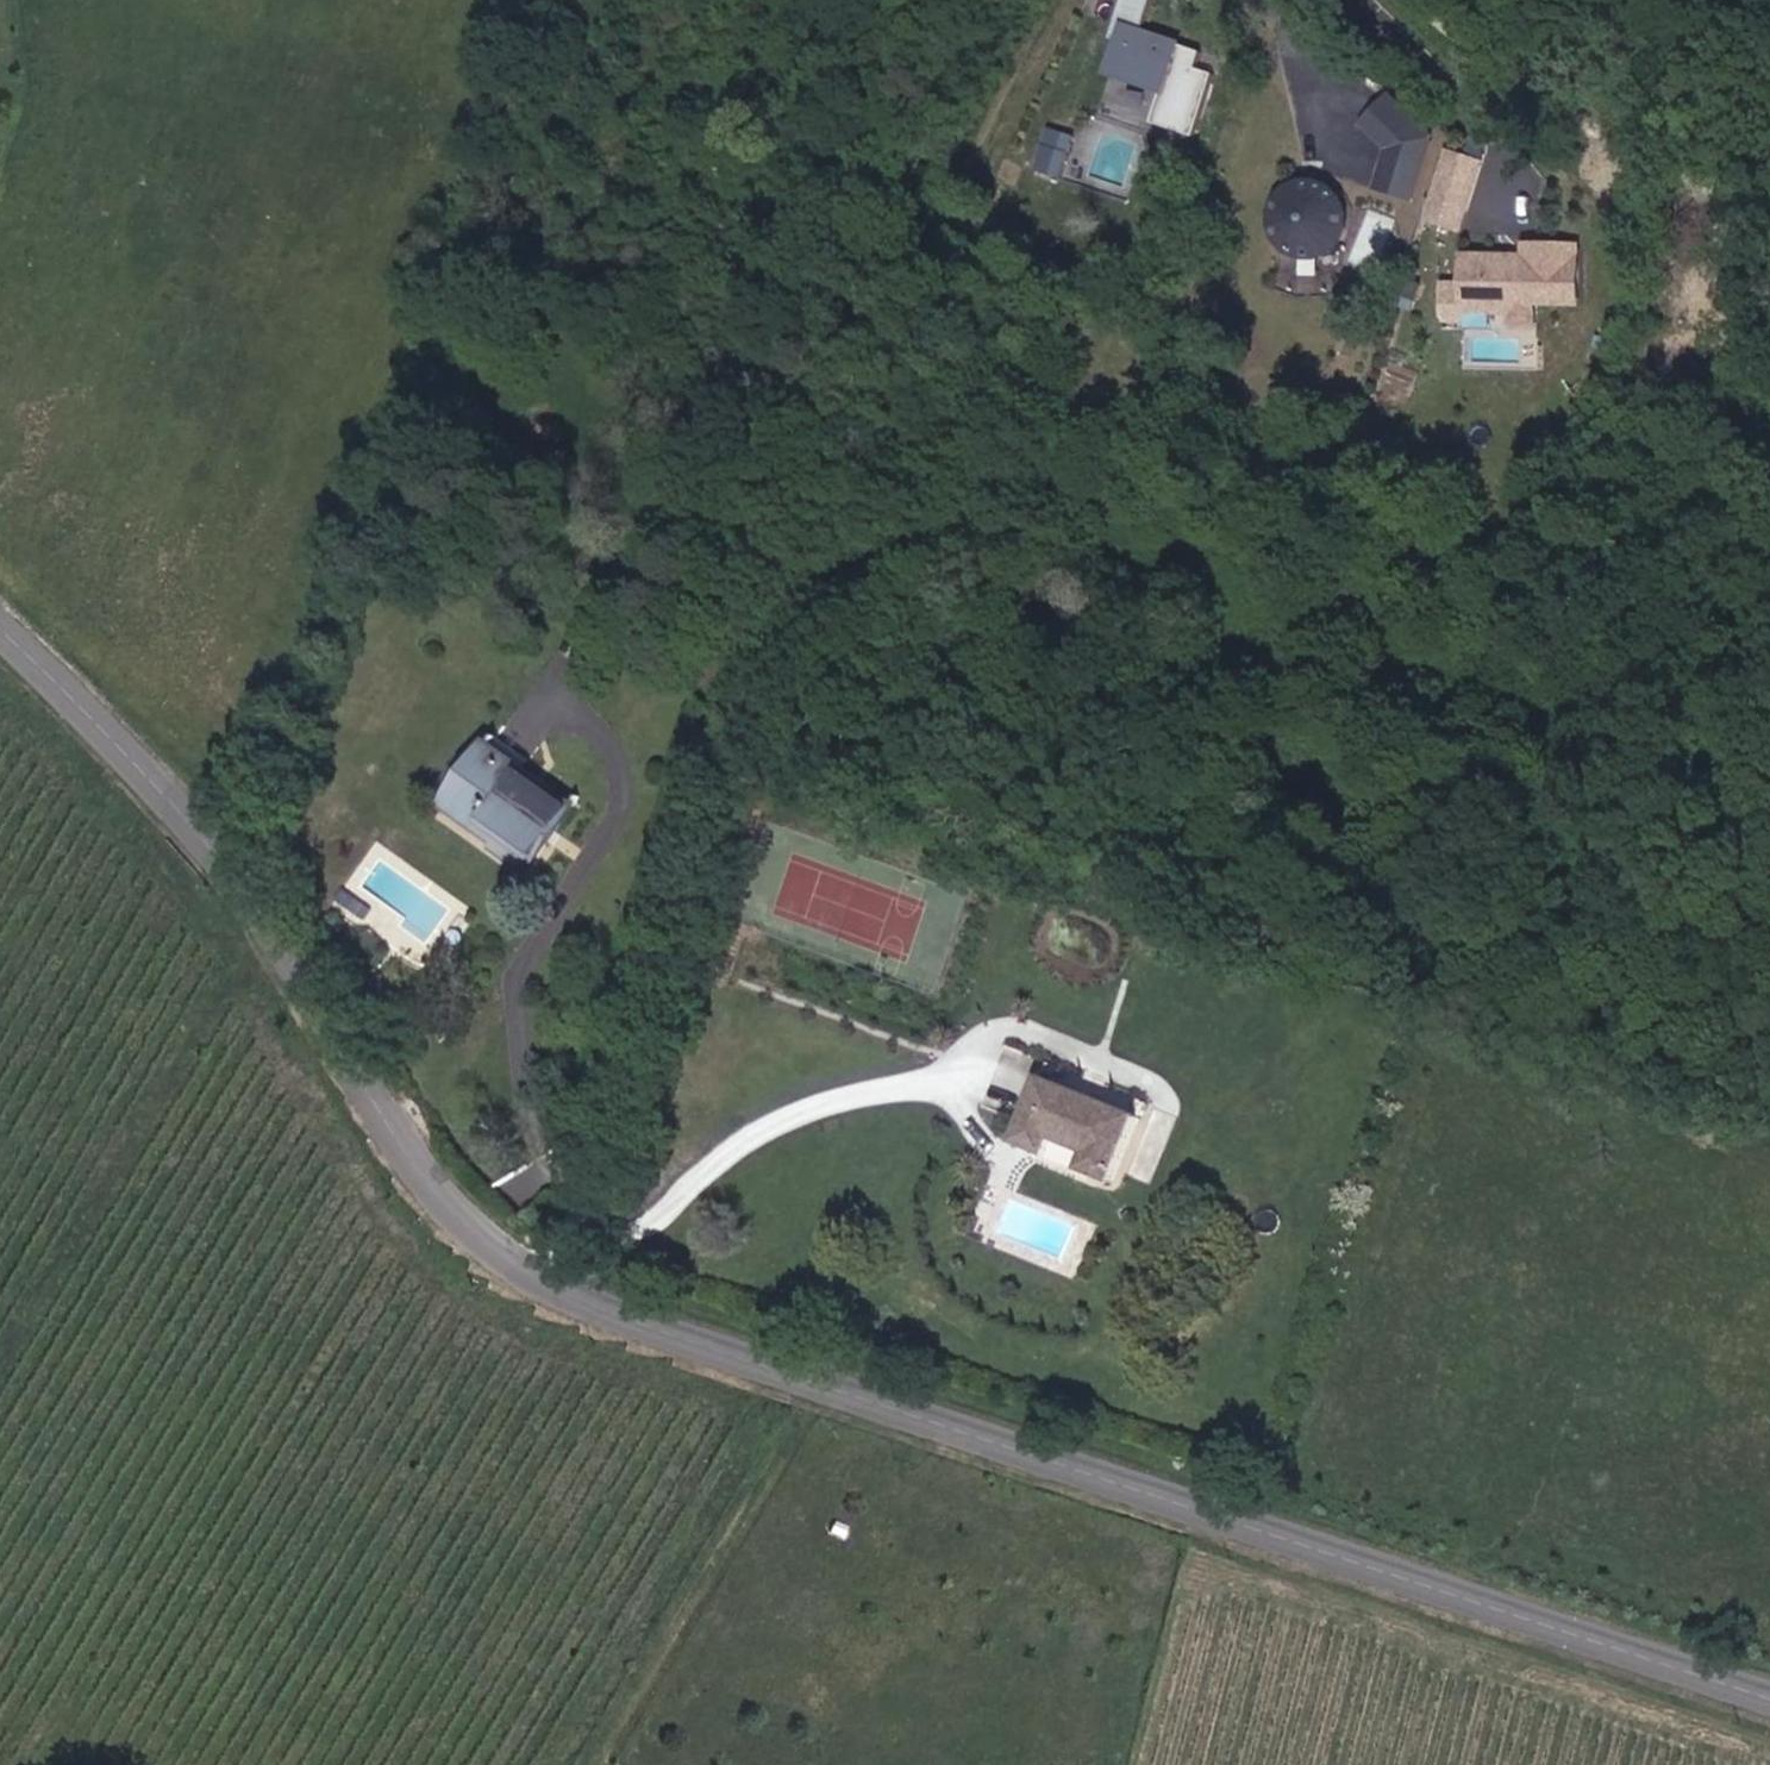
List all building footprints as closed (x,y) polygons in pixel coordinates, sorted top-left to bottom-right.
[(1194,66),(1199,50),(1118,23),(1101,74),(1160,93),(1151,120),(1192,134),(1212,72),(1194,66)] [(1387,90),(1354,123),(1381,149),(1369,188),(1411,201),(1431,135),(1387,90)] [(1063,178),(1077,134),(1049,125),(1035,169),(1063,178)] [(1483,160),(1444,148),(1421,219),(1460,231),(1483,160)] [(1296,178),(1283,183),(1272,191),(1264,202),(1260,216),(1260,230),(1265,243),(1274,253),(1286,261),(1299,264),(1313,263),(1327,257),(1337,247),(1344,234),(1346,220),(1343,206),(1335,193),(1324,184),(1311,179),(1296,178)] [(1579,240),(1519,240),(1519,255),(1455,255),(1455,283),(1438,283),(1437,321),(1510,322),(1510,330),(1536,330),(1536,309),(1579,309),(1579,240)] [(484,742),(453,786),(486,808),(480,816),(504,832),(500,840),(531,860),(576,797),(520,758),(515,765),(484,742)] [(1113,1186),(1141,1117),(1046,1080),(1017,1148),(1050,1161),(1058,1143),(1087,1154),(1079,1174),(1113,1186)]
